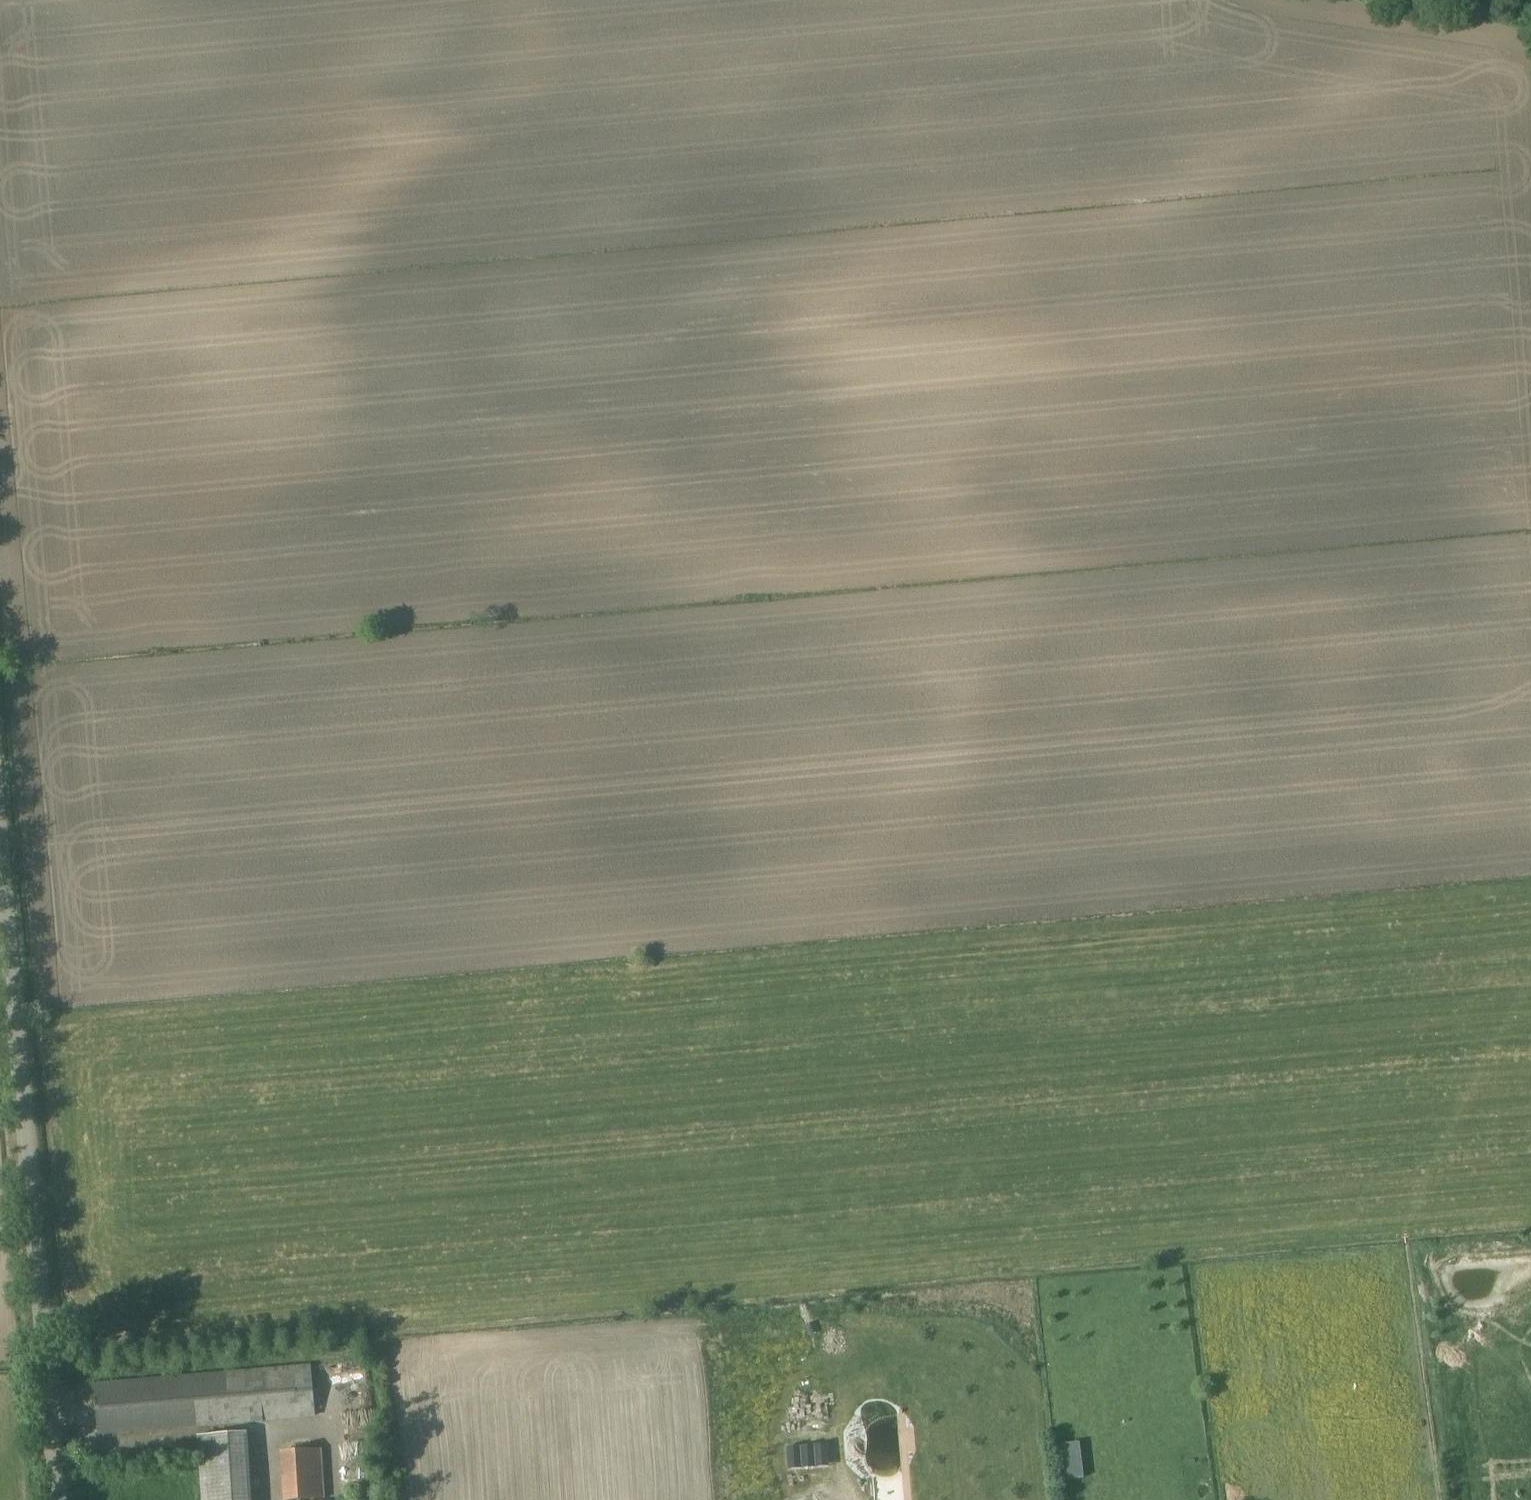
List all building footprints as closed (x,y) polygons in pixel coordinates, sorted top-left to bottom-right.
[(315,1416),(311,1365),(94,1383),(98,1435),(315,1416)] [(248,1433),(199,1436),(202,1499),(252,1499),(248,1433)] [(321,1498),(318,1448),(282,1450),(285,1499),(321,1498)] [(1082,1465),(1066,1466),(1067,1480),(1084,1478),(1082,1465)]
